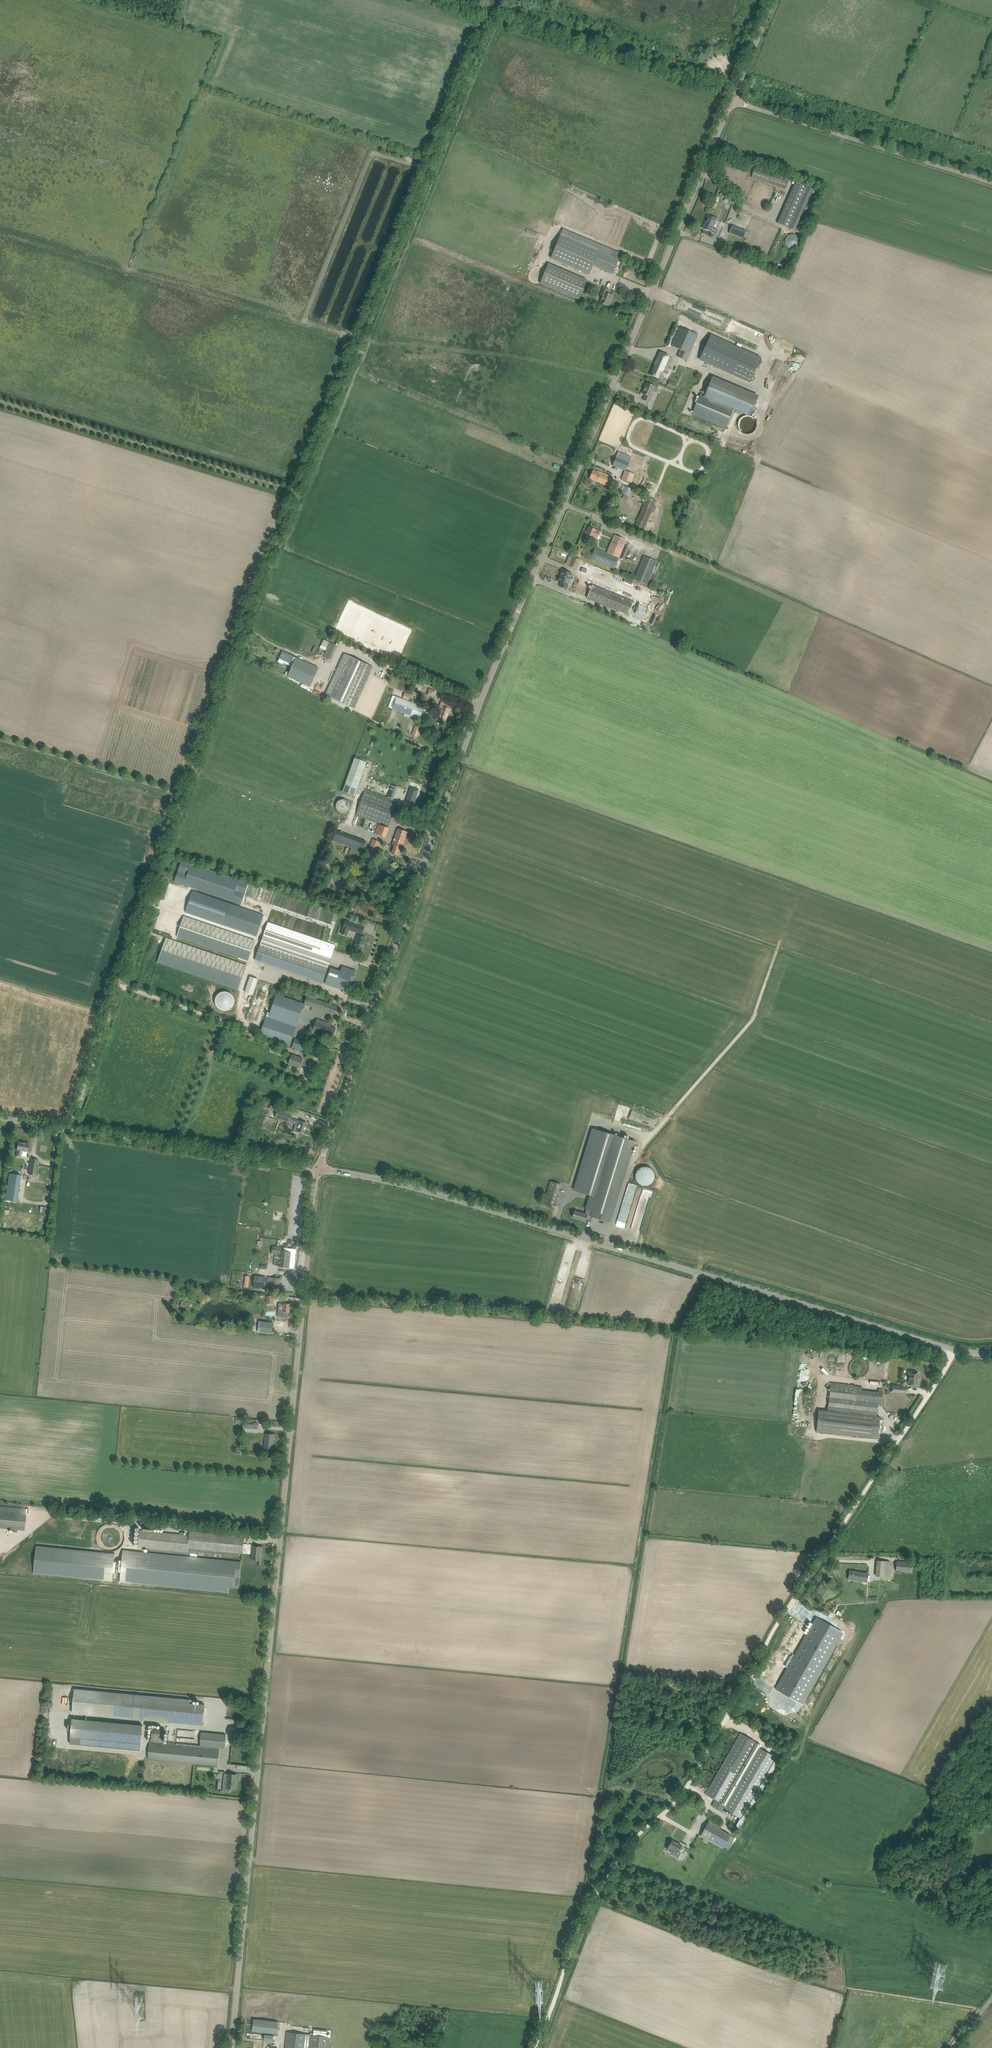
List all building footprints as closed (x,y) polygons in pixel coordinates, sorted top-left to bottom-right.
[(751,177),(786,188),(789,177),(755,165),(751,177)] [(778,222),(801,233),(819,191),(796,181),(778,222)] [(708,215),(703,228),(711,232),(716,219),(708,215)] [(729,233),(743,238),(743,236),(746,231),(746,230),(732,225),(729,233)] [(785,243),(786,246),(789,249),(793,249),(797,248),(799,245),(800,241),(798,237),(795,235),(792,234),(788,236),(785,239),(785,243)] [(619,260),(561,235),(551,258),(589,274),(593,266),(612,274),(619,260)] [(587,280),(549,264),(540,284),(578,300),(587,280)] [(604,294),(600,302),(608,306),(612,295),(607,293),(608,289),(604,287),(601,293),(604,294)] [(681,350),(677,357),(686,361),(697,335),(680,327),(672,346),(681,350)] [(711,335),(700,359),(750,382),(761,358),(711,335)] [(650,375),(655,377),(661,380),(665,371),(667,372),(672,358),(660,353),(650,375)] [(755,406),(759,396),(713,377),(709,387),(705,395),(701,393),(692,414),(726,428),(735,408),(751,415),(755,406)] [(675,388),(677,383),(669,380),(667,385),(675,388)] [(645,395),(643,400),(649,402),(652,395),(652,394),(653,390),(656,391),(658,388),(647,383),(642,394),(645,395)] [(745,434),(746,434),(747,434),(748,434),(749,434),(750,434),(751,433),(752,433),(753,432),(754,431),(755,430),(755,429),(756,429),(756,428),(756,427),(756,426),(757,426),(757,425),(757,424),(756,423),(756,422),(756,421),(755,420),(755,419),(754,419),(754,418),(753,418),(753,417),(752,417),(751,416),(750,416),(749,416),(748,416),(747,415),(747,416),(746,416),(745,416),(744,416),(743,416),(743,417),(742,417),(741,418),(740,419),(739,420),(739,421),(739,422),(738,422),(738,423),(738,424),(738,425),(738,426),(738,427),(739,428),(739,429),(740,430),(740,431),(741,431),(741,432),(742,432),(743,433),(744,433),(745,434)] [(621,478),(631,483),(634,473),(626,470),(631,457),(618,452),(613,465),(625,470),(621,478)] [(589,478),(606,485),(610,476),(598,471),(597,472),(593,470),(589,478)] [(629,495),(632,489),(625,486),(622,492),(629,495)] [(636,524),(644,528),(655,500),(647,497),(636,524)] [(597,539),(600,531),(589,527),(587,531),(586,530),(584,534),(589,536),(588,538),(593,540),(594,538),(597,539)] [(618,558),(626,539),(617,535),(610,552),(596,547),(591,558),(614,568),(618,558)] [(634,580),(647,585),(657,562),(643,556),(634,580)] [(570,566),(576,568),(580,560),(573,557),(570,566)] [(626,620),(646,628),(648,622),(649,623),(657,604),(658,602),(656,601),(656,600),(654,599),(658,591),(585,561),(579,577),(581,578),(576,590),(585,594),(589,585),(591,586),(587,598),(628,614),(626,620)] [(567,585),(572,574),(563,570),(558,581),(561,583),(559,586),(566,589),(568,585),(567,585)] [(279,658),(291,664),(294,657),(282,651),(279,658)] [(325,695),(353,708),(370,671),(366,668),(368,664),(344,653),(325,695)] [(310,686),(319,668),(296,658),(287,676),(310,686)] [(404,715),(409,717),(410,715),(419,718),(422,710),(427,712),(428,709),(412,702),(397,697),(393,708),(404,713),(404,715)] [(450,709),(446,707),(443,706),(438,721),(445,723),(450,709)] [(416,737),(420,727),(416,725),(412,735),(416,737)] [(366,761),(354,757),(343,791),(355,796),(366,761)] [(419,789),(412,787),(407,801),(414,803),(419,789)] [(356,815),(383,825),(388,827),(397,804),(392,802),(387,800),(386,804),(363,796),(356,815)] [(338,810),(338,811),(339,811),(339,812),(340,812),(341,812),(342,812),(343,813),(343,812),(344,812),(345,812),(346,812),(346,811),(347,811),(348,810),(348,809),(349,808),(349,807),(349,806),(349,805),(349,804),(348,803),(348,802),(347,801),(346,801),(345,800),(344,800),(342,800),(341,800),(340,800),(339,801),(338,801),(338,802),(337,802),(337,803),(337,804),(336,804),(336,805),(336,806),(336,807),(337,808),(337,809),(337,810),(338,810)] [(392,853),(394,854),(399,856),(407,832),(403,830),(398,828),(392,844),(395,845),(392,853)] [(363,851),(367,841),(353,835),(349,846),(363,851)] [(366,858),(374,861),(380,842),(373,839),(366,858)] [(241,904),(248,883),(181,861),(175,881),(241,904)] [(185,911),(256,935),(263,915),(192,890),(185,911)] [(176,936),(248,960),(255,939),(184,915),(176,936)] [(365,927),(346,920),(341,934),(347,936),(349,930),(362,934),(365,927)] [(263,938),(326,959),(330,961),(335,945),(268,922),(263,938)] [(354,948),(362,951),(365,944),(363,943),(365,937),(361,935),(358,934),(355,942),(356,942),(355,944),(354,948)] [(157,962),(167,965),(238,990),(246,965),(165,938),(157,962)] [(254,960),(318,981),(323,983),(329,965),(260,942),(254,960)] [(331,968),(325,984),(346,991),(349,981),(353,970),(342,966),(341,971),(331,968)] [(254,995),(259,978),(250,975),(245,992),(254,995)] [(224,1011),(225,1011),(226,1011),(227,1010),(228,1010),(229,1010),(230,1009),(231,1009),(231,1008),(232,1008),(232,1007),(233,1006),(234,1005),(234,1004),(234,1003),(235,1003),(235,1002),(235,1001),(235,1000),(235,999),(234,998),(234,997),(233,996),(233,995),(232,995),(232,994),(231,993),(230,992),(229,992),(228,992),(227,991),(226,991),(225,991),(224,991),(223,991),(222,991),(222,992),(221,992),(220,992),(219,993),(218,994),(217,995),(216,996),(216,997),(216,998),(215,999),(215,1000),(215,1001),(215,1002),(215,1003),(216,1003),(216,1004),(216,1005),(216,1006),(217,1006),(217,1007),(218,1008),(219,1008),(219,1009),(220,1009),(221,1010),(222,1010),(223,1010),(224,1011)] [(307,996),(304,1004),(335,1015),(338,1006),(307,996)] [(290,1046),(301,1013),(303,1008),(275,998),(268,1018),(266,1017),(260,1035),(290,1046)] [(332,1024),(327,1022),(317,1019),(314,1027),(310,1026),(308,1031),(321,1036),(326,1037),(326,1035),(333,1037),(336,1028),(331,1027),(332,1024)] [(292,1047),(303,1051),(306,1042),(295,1038),(292,1047)] [(289,1063),(300,1067),(303,1058),(292,1055),(289,1063)] [(275,1117),(290,1122),(292,1114),(278,1110),(275,1117)] [(304,1133),(307,1123),(300,1121),(296,1119),(294,1123),(295,1124),(295,1123),(296,1124),(296,1125),(295,1125),(296,1125),(294,1131),(293,1131),(297,1133),(297,1132),(297,1131),(304,1133)] [(610,1222),(629,1159),(631,1153),(634,1141),(592,1128),(573,1190),(591,1195),(586,1210),(585,1214),(574,1211),(574,1212),(573,1217),(585,1221),(587,1215),(591,1216),(610,1222)] [(16,1156),(21,1157),(22,1151),(28,1152),(29,1143),(18,1141),(17,1150),(16,1156)] [(36,1175),(37,1165),(30,1163),(29,1174),(36,1175)] [(642,1184),(643,1185),(644,1185),(645,1185),(646,1185),(647,1185),(648,1184),(649,1184),(650,1183),(651,1183),(651,1182),(652,1182),(652,1181),(653,1181),(653,1180),(654,1179),(654,1178),(654,1177),(654,1176),(654,1175),(654,1174),(654,1173),(654,1172),(653,1171),(653,1170),(652,1170),(652,1169),(651,1168),(650,1167),(649,1167),(648,1166),(647,1166),(646,1166),(645,1166),(644,1166),(643,1166),(642,1166),(641,1166),(640,1167),(639,1168),(638,1168),(638,1169),(637,1169),(637,1170),(636,1171),(636,1172),(635,1173),(635,1174),(635,1175),(635,1176),(635,1177),(636,1178),(636,1179),(636,1180),(637,1180),(637,1181),(638,1182),(639,1183),(640,1183),(640,1184),(641,1184),(642,1184)] [(5,1199),(16,1201),(21,1174),(10,1172),(5,1199)] [(557,1196),(560,1184),(551,1181),(547,1193),(546,1197),(544,1202),(556,1206),(558,1201),(559,1197),(557,1196)] [(616,1225),(625,1228),(635,1197),(637,1197),(636,1194),(640,1196),(639,1198),(640,1197),(640,1195),(637,1194),(642,1193),(637,1192),(636,1184),(634,1191),(627,1191),(625,1195),(629,1196),(627,1202),(627,1203),(626,1206),(627,1206),(629,1207),(622,1207),(616,1225)] [(294,1268),(296,1249),(284,1248),(285,1240),(266,1238),(265,1245),(269,1245),(268,1254),(275,1254),(274,1261),(272,1260),(271,1268),(284,1270),(285,1267),(294,1268)] [(266,1278),(254,1277),(253,1288),(265,1289),(266,1278)] [(274,1290),(279,1290),(281,1278),(267,1277),(266,1289),(274,1290)] [(284,1314),(284,1315),(285,1315),(285,1316),(286,1316),(287,1316),(287,1315),(288,1315),(288,1314),(288,1312),(289,1312),(290,1304),(284,1303),(284,1305),(279,1305),(279,1309),(283,1309),(283,1312),(284,1312),(284,1314)] [(273,1334),(274,1323),(260,1321),(258,1332),(273,1334)] [(908,1384),(918,1385),(919,1381),(918,1381),(919,1373),(914,1372),(914,1371),(909,1371),(909,1374),(910,1374),(909,1381),(908,1381),(908,1384)] [(881,1405),(883,1389),(879,1389),(878,1392),(862,1390),(862,1387),(830,1384),(828,1405),(827,1410),(819,1409),(816,1431),(878,1438),(880,1417),(877,1416),(877,1410),(878,1404),(881,1405)] [(891,1392),(907,1393),(908,1386),(892,1385),(891,1392)] [(808,1427),(804,1427),(806,1415),(799,1414),(797,1426),(802,1426),(801,1432),(807,1433),(808,1427)] [(242,1431),(253,1432),(258,1433),(258,1425),(243,1423),(242,1431)] [(264,1448),(268,1448),(273,1449),(274,1434),(266,1433),(264,1448)] [(879,1481),(885,1485),(888,1479),(882,1476),(879,1481)] [(13,1529),(13,1532),(17,1532),(17,1529),(24,1530),(26,1514),(28,1514),(29,1509),(26,1508),(26,1509),(0,1506),(0,1527),(13,1529)] [(96,1537),(96,1538),(96,1539),(96,1540),(97,1541),(97,1542),(98,1543),(98,1544),(99,1545),(99,1546),(100,1546),(100,1547),(101,1548),(102,1548),(102,1549),(103,1549),(104,1549),(105,1550),(106,1550),(108,1551),(109,1551),(111,1551),(112,1551),(113,1551),(114,1550),(115,1550),(116,1550),(117,1549),(118,1549),(118,1548),(119,1547),(120,1547),(121,1546),(121,1545),(122,1544),(123,1543),(123,1542),(124,1541),(124,1540),(124,1539),(124,1538),(124,1537),(124,1536),(124,1535),(124,1534),(124,1533),(123,1532),(123,1531),(122,1530),(122,1529),(121,1528),(120,1527),(119,1526),(118,1525),(117,1525),(116,1524),(115,1524),(114,1524),(113,1523),(112,1523),(111,1523),(110,1523),(109,1523),(107,1523),(106,1524),(105,1524),(104,1524),(103,1525),(102,1526),(101,1527),(100,1527),(99,1528),(99,1529),(98,1530),(98,1531),(97,1532),(97,1533),(96,1534),(96,1535),(96,1536),(96,1537)] [(239,1588),(241,1562),(196,1557),(196,1554),(199,1554),(199,1552),(238,1555),(238,1553),(243,1553),(244,1536),(239,1536),(189,1531),(189,1535),(184,1535),(184,1532),(180,1532),(180,1534),(147,1531),(139,1530),(138,1547),(145,1548),(148,1548),(148,1551),(190,1555),(190,1557),(123,1550),(122,1561),(120,1561),(119,1571),(121,1572),(120,1582),(228,1592),(229,1587),(239,1588)] [(115,1573),(116,1562),(114,1562),(114,1554),(36,1546),(34,1573),(112,1581),(113,1573),(115,1573)] [(252,1559),(260,1560),(261,1547),(253,1546),(252,1559)] [(876,1576),(889,1577),(890,1561),(877,1560),(876,1576)] [(896,1570),(911,1572),(912,1562),(897,1561),(896,1570)] [(850,1570),(848,1578),(856,1579),(856,1580),(867,1582),(868,1573),(850,1570)] [(813,1622),(809,1619),(772,1684),(798,1699),(835,1634),(840,1637),(843,1631),(817,1616),(813,1622)] [(190,1703),(190,1699),(75,1689),(73,1713),(203,1725),(205,1704),(190,1703)] [(70,1736),(70,1744),(140,1750),(141,1743),(142,1725),(72,1718),(70,1736)] [(218,1748),(200,1746),(164,1742),(165,1728),(152,1727),(150,1741),(149,1741),(148,1760),(217,1767),(218,1748)] [(225,1748),(226,1734),(201,1732),(200,1746),(218,1748),(225,1748)] [(741,1733),(705,1794),(715,1800),(712,1806),(716,1808),(723,1812),(725,1809),(740,1818),(735,1827),(740,1829),(780,1759),(776,1757),(760,1747),(726,1806),(722,1803),(757,1742),(745,1735),(741,1733)] [(237,1781),(236,1781),(237,1775),(228,1774),(227,1783),(223,1783),(223,1784),(223,1792),(225,1792),(225,1791),(231,1792),(231,1789),(230,1789),(230,1788),(236,1789),(237,1781)] [(712,1840),(711,1842),(723,1848),(730,1834),(719,1828),(720,1826),(709,1820),(700,1835),(703,1837),(704,1835),(712,1840)] [(678,1851),(682,1845),(672,1839),(667,1849),(673,1853),(672,1855),(678,1858),(681,1853),(678,1851)] [(254,2019),(252,2031),(277,2033),(278,2022),(254,2019)] [(331,2036),(287,2031),(285,2047),(329,2047),(331,2036)]
